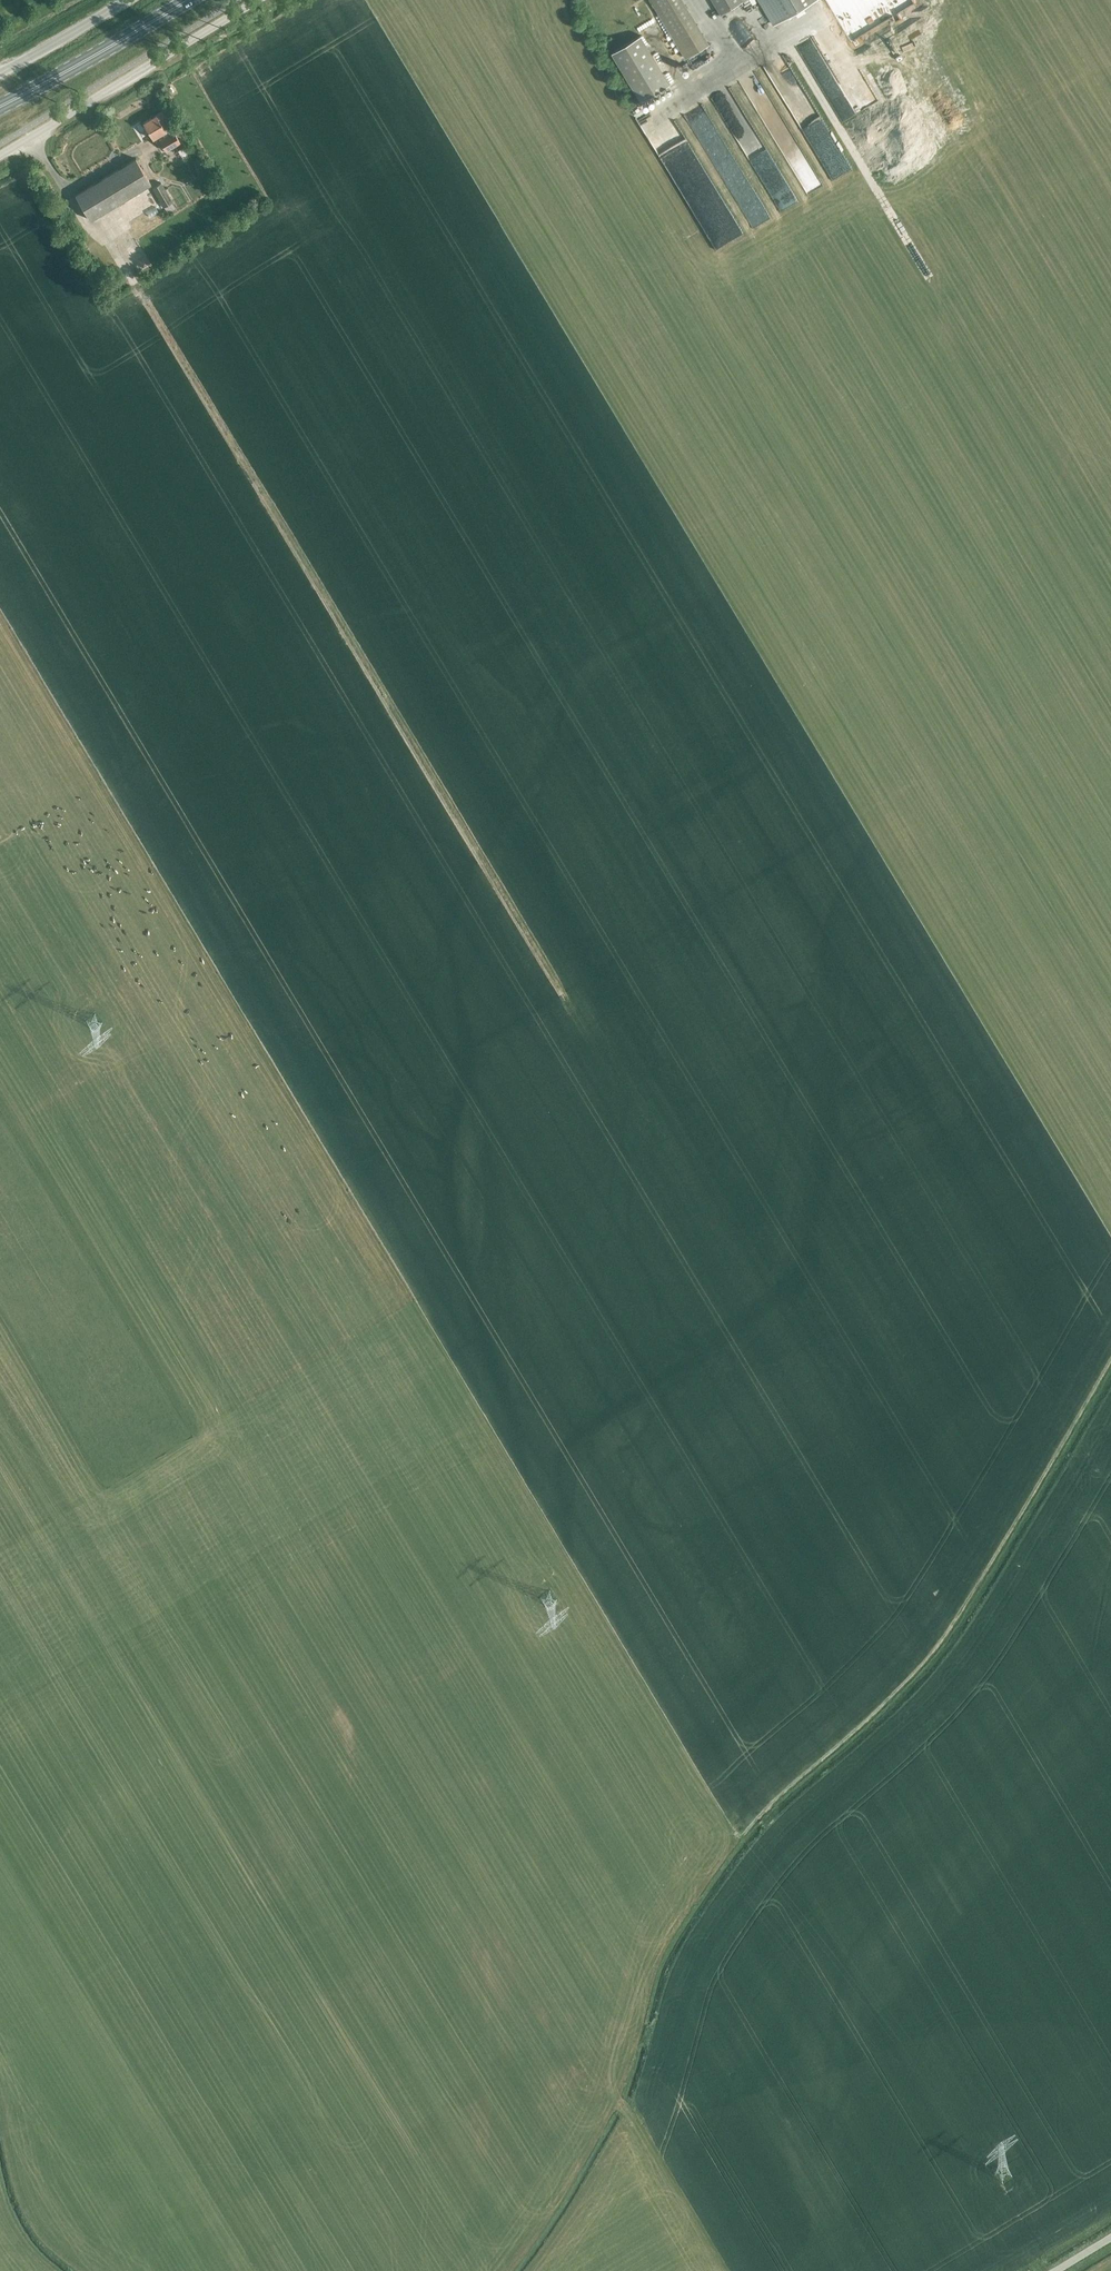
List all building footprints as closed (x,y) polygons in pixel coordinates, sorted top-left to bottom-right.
[(686,58),(709,43),(683,0),(651,0),(686,58)] [(721,14),(743,0),(713,0),(721,14)] [(774,24),(813,0),(760,0),(774,24)] [(670,83),(641,34),(612,52),(641,100),(670,83)] [(162,111),(144,122),(154,139),(161,134),(163,137),(160,139),(166,151),(181,142),(174,131),(171,125),(162,111)] [(91,220),(151,183),(136,158),(76,195),(91,220)] [(210,162),(196,171),(200,177),(214,168),(210,162)] [(172,202),(173,201),(161,182),(153,187),(164,206),(171,202),(172,202)] [(171,202),(164,206),(168,213),(176,209),(172,202),(171,202)]
